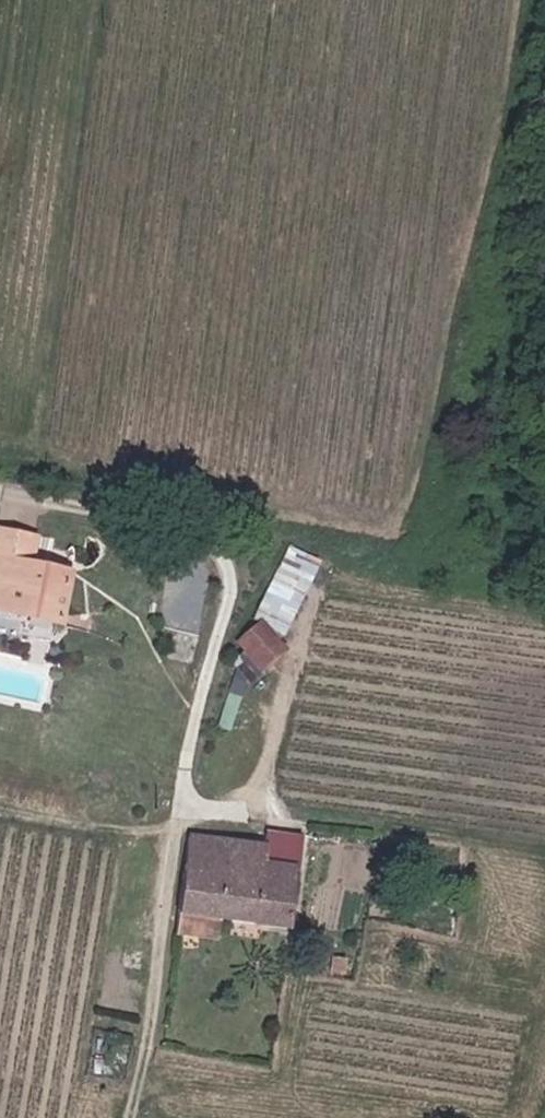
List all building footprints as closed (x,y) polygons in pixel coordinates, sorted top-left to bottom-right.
[(59,610),(65,568),(26,562),(31,534),(0,529),(0,613),(22,616),(24,605),(59,610)] [(284,629),(323,559),(295,543),(255,613),(284,629)] [(57,622),(59,610),(24,605),(22,616),(57,622)] [(266,668),(288,651),(263,620),(241,639),(266,668)] [(267,831),(266,845),(264,859),(295,863),(302,864),(305,836),(267,831)] [(266,845),(190,835),(178,932),(214,936),(217,917),(288,926),(295,863),(264,859),(266,845)]
